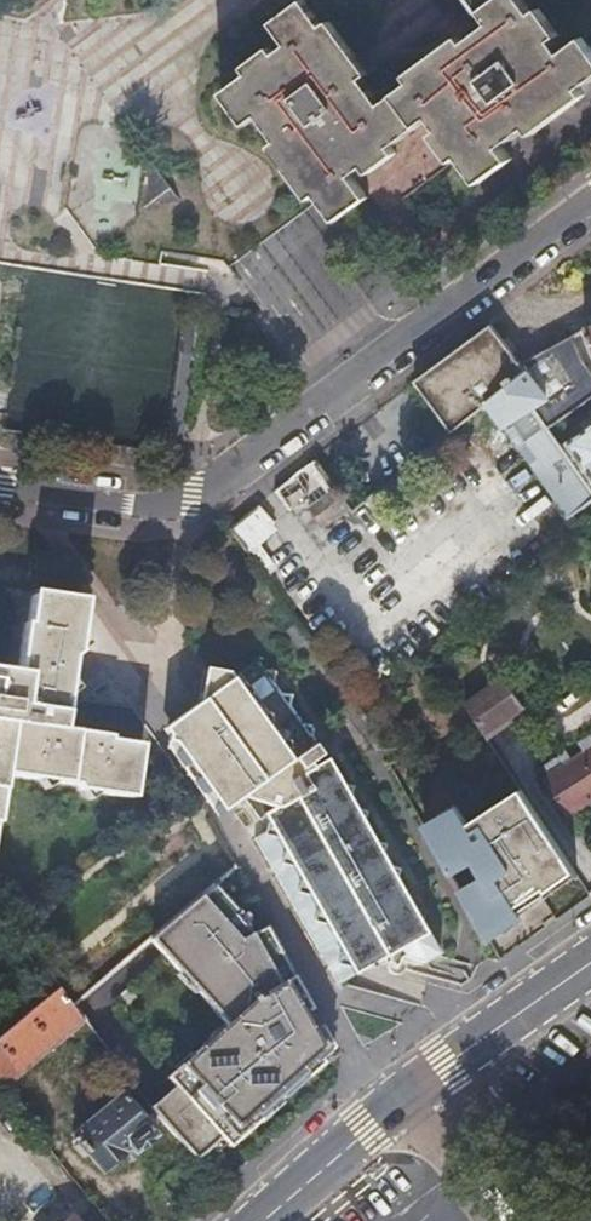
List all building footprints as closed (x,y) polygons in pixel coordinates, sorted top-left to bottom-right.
[(311,0),(310,0),(277,22),(294,44),(225,92),(248,122),(260,114),(334,220),(367,195),(349,171),(362,161),(368,168),(394,150),(389,143),(427,116),(439,133),(434,137),(454,164),(459,161),(477,186),(509,163),(503,153),(527,135),(533,143),(588,103),(583,96),(590,90),(590,57),(582,45),(563,58),(522,0),(473,0),(494,29),(384,105),(311,0)] [(523,366),(493,327),(417,382),(455,433),(491,407),(523,366)] [(585,332),(575,336),(523,366),(491,407),(569,522),(590,507),(590,432),(569,447),(555,428),(590,404),(590,345),(585,332)] [(555,428),(569,447),(590,432),(590,404),(555,428)] [(235,523),(241,530),(246,537),(264,523),(253,508),(235,523)] [(87,603),(33,596),(29,625),(26,625),(18,671),(0,669),(0,822),(5,777),(34,780),(44,792),(59,784),(79,787),(89,802),(103,795),(134,799),(139,770),(149,763),(142,756),(143,747),(111,742),(111,739),(68,732),(78,663),(93,651),(82,634),(87,603)] [(353,802),(358,786),(343,786),(330,760),(317,768),(313,763),(322,757),(315,746),(319,744),(314,740),(317,724),(304,724),(294,710),(296,694),(284,695),(278,686),(280,672),(268,671),(260,661),(235,680),(230,672),(208,670),(201,707),(170,730),(224,812),(260,787),(257,801),(268,804),(274,813),(266,818),(352,975),(394,954),(421,964),(434,955),(418,927),(421,913),(410,911),(396,885),(399,869),(387,867),(382,858),(386,843),(373,843),(365,827),(367,813),(357,811),(353,802)] [(462,709),(483,740),(522,713),(502,682),(462,709)] [(538,790),(533,793),(559,828),(590,807),(590,739),(536,777),(542,787),(538,790)] [(239,872),(208,897),(190,912),(211,938),(255,902),(239,872)] [(127,966),(110,980),(94,994),(76,1009),(88,1027),(95,1037),(149,993),(127,966)] [(21,1029),(0,1047),(0,1093),(2,1095),(4,1098),(88,1027),(76,1009),(63,992),(21,1029)] [(316,1019),(302,992),(289,1000),(302,1026),(316,1019)] [(276,1035),(248,1060),(232,1042),(207,1062),(275,1142),(326,1096),(276,1035)] [(137,1159),(148,1150),(159,1140),(127,1101),(76,1142),(105,1178),(133,1155),(137,1159)] [(218,1193),(237,1175),(257,1158),(212,1106),(172,1140),(218,1193)] [(16,1154),(0,1168),(0,1172),(41,1220),(49,1220),(62,1210),(16,1154)] [(0,1188),(0,1220),(27,1220),(0,1188)]
